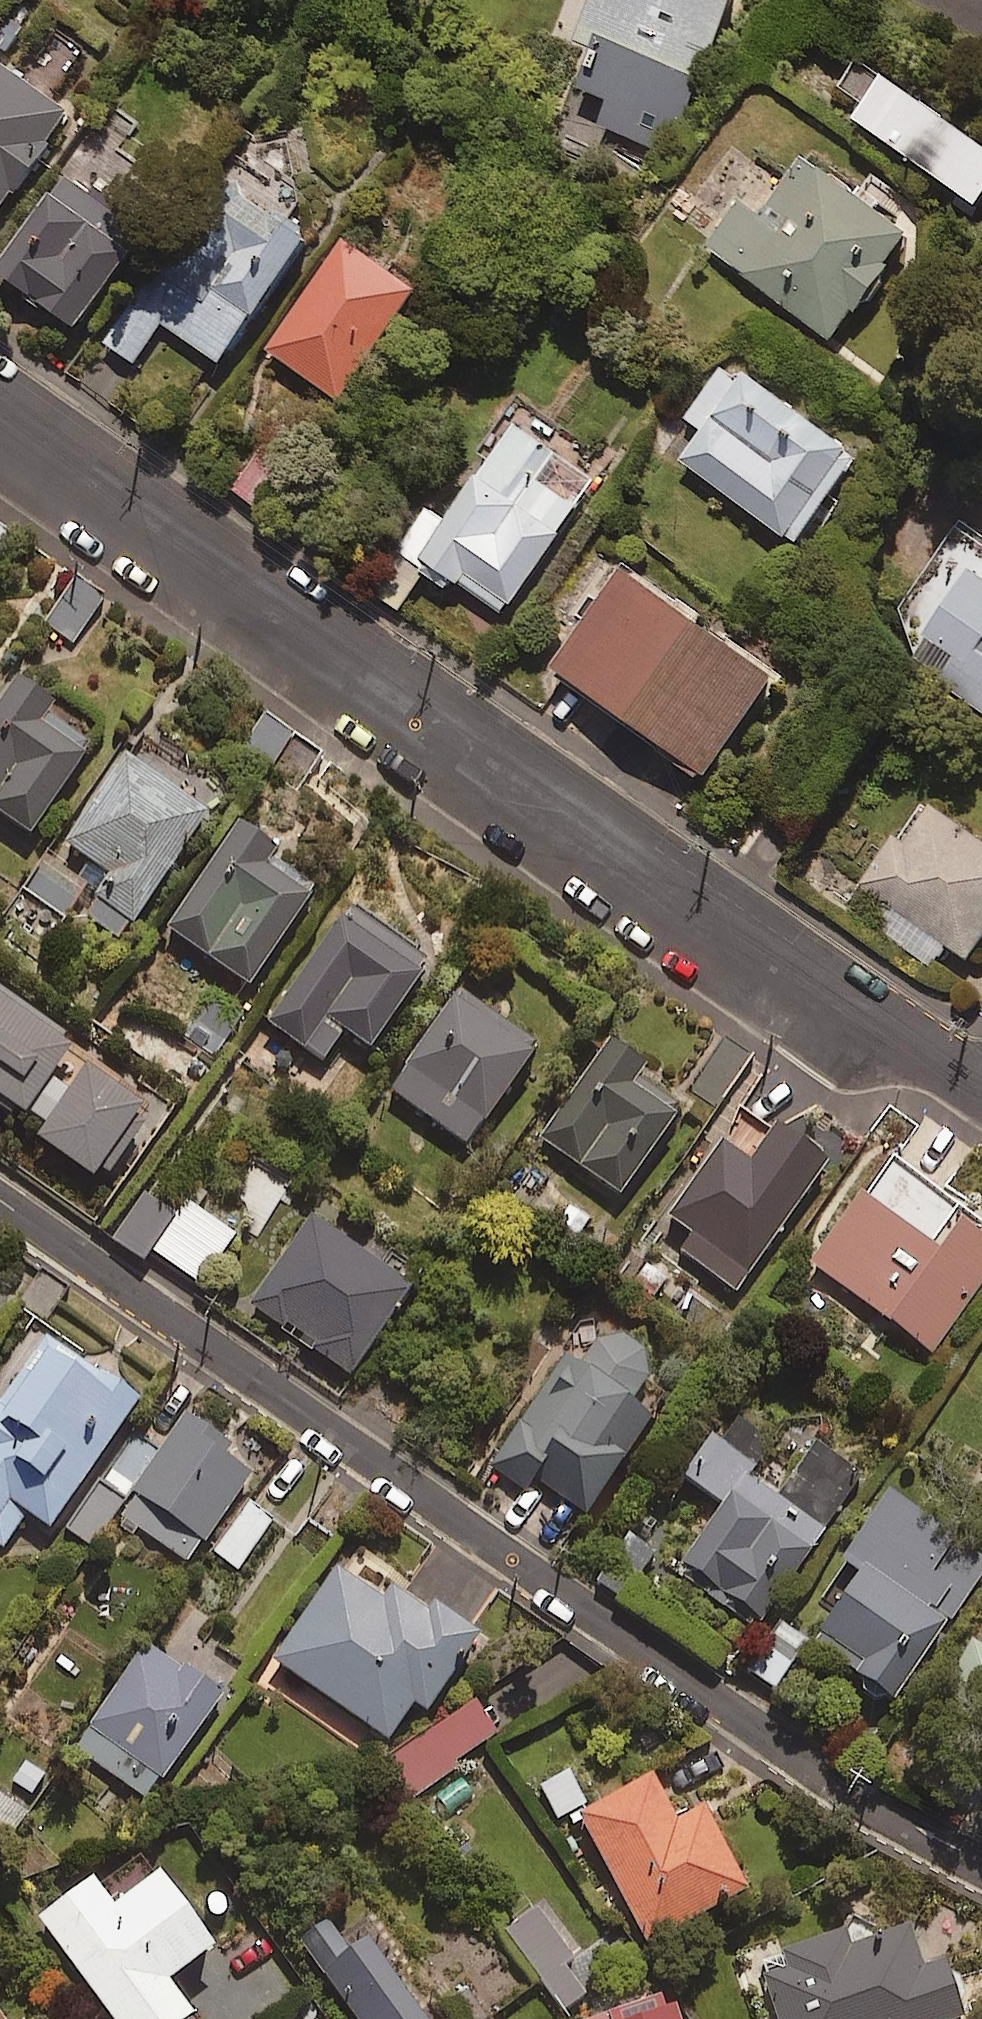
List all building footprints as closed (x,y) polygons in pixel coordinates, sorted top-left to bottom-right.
[(573,42),(594,50),(583,78),(610,89),(598,117),(667,146),(727,0),(591,0),(573,42)] [(865,44),(833,90),(978,192),(981,186),(981,126),(865,44)] [(0,59),(0,205),(69,108),(0,59)] [(909,229),(806,149),(758,211),(741,198),(707,243),(828,335),(909,229)] [(70,164),(0,256),(0,268),(73,323),(148,223),(70,164)] [(316,235),(236,180),(139,321),(132,316),(110,347),(140,368),(168,328),(225,367),(316,235)] [(416,282),(343,234),(268,350),(342,398),(416,282)] [(860,449),(728,354),(685,414),(702,426),(680,456),(795,539),(860,449)] [(594,451),(523,402),(446,514),(425,500),(393,547),(425,568),(430,560),(503,609),(578,500),(543,475),(554,459),(578,475),(594,451)] [(283,465),(259,449),(233,487),(256,504),(283,465)] [(974,531),(892,644),(981,709),(981,537),(974,531)] [(776,666),(620,558),(552,656),(645,721),(642,725),(705,768),(776,666)] [(100,602),(72,583),(45,623),(73,642),(100,602)] [(12,671),(0,688),(0,812),(28,832),(99,733),(12,671)] [(321,754),(266,715),(246,744),(301,783),(321,754)] [(218,791),(154,748),(143,765),(122,750),(61,840),(90,859),(79,876),(50,856),(26,892),(74,925),(82,913),(119,938),(218,791)] [(924,791),(863,878),(889,897),(872,920),(930,962),(946,939),(966,953),(981,930),(981,832),(924,791)] [(264,837),(237,818),(163,925),(246,982),(310,890),(255,851),(264,837)] [(428,958),(346,901),(265,1019),(322,1059),(344,1028),(368,1045),(428,958)] [(0,985),(0,1102),(16,1113),(71,1033),(0,985)] [(536,1044),(458,989),(388,1089),(466,1144),(536,1044)] [(645,1064),(606,1037),(538,1136),(618,1192),(674,1112),(631,1083),(645,1064)] [(149,1107),(84,1061),(62,1091),(50,1082),(21,1124),(98,1179),(149,1107)] [(738,1292),(831,1164),(779,1126),(759,1154),(730,1133),(668,1219),(698,1240),(687,1255),(738,1292)] [(893,1157),(867,1193),(856,1185),(804,1257),(930,1350),(981,1280),(981,1223),(893,1157)] [(173,1213),(143,1192),(110,1238),(141,1259),(149,1248),(218,1297),(236,1271),(215,1256),(232,1233),(184,1198),(173,1213)] [(409,1284),(309,1215),(248,1303),(347,1372),(409,1284)] [(484,1466),(524,1491),(532,1480),(584,1513),(656,1401),(636,1388),(648,1370),(644,1368),(643,1354),(636,1342),(620,1333),(597,1338),(576,1324),(484,1466)] [(35,1326),(0,1381),(0,1547),(2,1548),(25,1512),(50,1528),(132,1398),(72,1361),(78,1353),(35,1326)] [(766,1442),(720,1412),(679,1474),(719,1500),(673,1571),(757,1626),(858,1472),(810,1442),(776,1495),(744,1474),(766,1442)] [(253,1467),(178,1415),(155,1449),(140,1439),(109,1484),(130,1499),(118,1515),(196,1569),(209,1550),(237,1569),(272,1518),(236,1493),(253,1467)] [(121,1502),(96,1483),(63,1528),(88,1546),(121,1502)] [(884,1491),(826,1575),(839,1583),(804,1635),(892,1695),(981,1562),(981,1557),(884,1491)] [(381,1597),(335,1565),(270,1658),(385,1737),(411,1700),(423,1709),(475,1633),(428,1600),(423,1608),(389,1585),(381,1597)] [(800,1645),(773,1627),(745,1667),(772,1686),(800,1645)] [(218,1691),(144,1642),(73,1748),(147,1798),(218,1691)] [(969,1643),(954,1671),(960,1674),(934,1722),(981,1748),(981,1650),(969,1643)] [(498,1735),(471,1699),(387,1762),(414,1798),(498,1735)] [(0,1791),(0,1849),(50,1779),(24,1761),(2,1793),(0,1791)] [(583,1805),(567,1772),(539,1786),(555,1819),(583,1805)] [(673,1818),(648,1773),(571,1816),(644,1943),(746,1885),(699,1803),(673,1818)] [(156,1869),(109,1903),(88,1875),(35,1915),(111,2018),(177,2018),(188,2011),(163,1977),(210,1943),(156,1869)] [(590,1990),(536,1908),(507,1927),(562,2009),(590,1990)] [(905,1921),(850,1939),(845,1924),(780,1946),(786,1965),(763,1973),(778,2018),(949,2018),(961,2015),(942,1959),(921,1966),(905,1921)] [(363,1935),(317,1967),(353,2018),(422,2018),(363,1935)] [(668,2002),(616,2018),(673,2018),(668,2002)]
